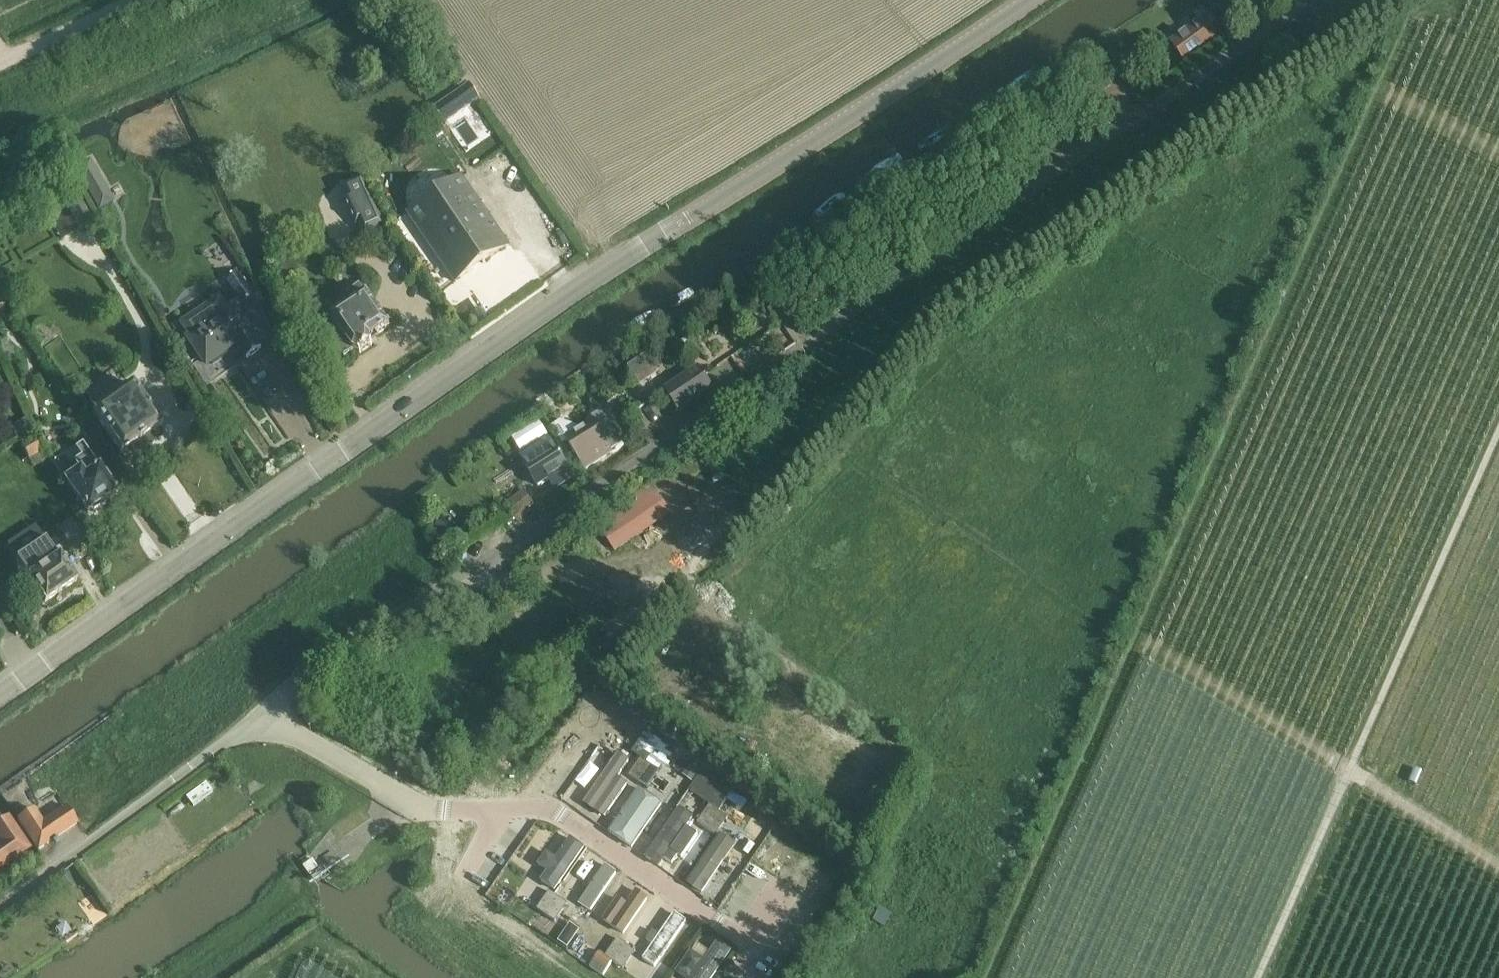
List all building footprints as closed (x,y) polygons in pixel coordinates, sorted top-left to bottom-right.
[(1186,62),(1222,36),(1209,17),(1172,43),(1186,62)] [(90,158),(74,167),(92,197),(107,189),(90,158)] [(456,283),(468,274),(509,247),(498,230),(461,177),(408,213),(456,283)] [(362,179),(342,188),(346,198),(342,199),(355,228),(359,226),(363,235),(384,226),(362,179)] [(75,188),(60,196),(79,230),(94,222),(75,188)] [(218,273),(207,286),(218,296),(229,283),(218,273)] [(243,304),(254,296),(238,273),(227,280),(243,304)] [(346,336),(334,343),(344,359),(354,352),(360,354),(372,346),(372,340),(390,328),(379,311),(361,285),(348,293),(354,302),(332,317),(346,336)] [(221,297),(183,322),(193,336),(189,339),(207,365),(211,363),(213,366),(230,353),(229,351),(237,345),(247,359),(262,349),(252,334),(256,331),(238,305),(230,310),(221,297)] [(698,368),(664,391),(679,412),(712,390),(698,368)] [(92,412),(109,437),(121,453),(122,455),(122,453),(131,447),(135,453),(140,454),(155,444),(156,439),(151,433),(160,427),(162,427),(149,409),(133,385),(92,412)] [(562,447),(568,443),(585,470),(612,453),(611,450),(621,443),(618,439),(621,436),(605,411),(590,420),(592,424),(578,433),(576,429),(561,423),(551,429),(562,447)] [(519,457),(524,464),(538,487),(549,480),(555,489),(574,477),(549,438),(519,457)] [(51,440),(30,449),(35,462),(56,453),(51,440)] [(65,481),(76,497),(87,513),(116,493),(105,477),(82,445),(75,450),(81,458),(73,463),(79,471),(65,481)] [(662,480),(597,524),(615,551),(671,514),(665,506),(675,500),(662,480)] [(533,505),(524,492),(508,503),(517,516),(533,505)] [(28,578),(34,588),(45,604),(77,582),(65,566),(59,557),(82,542),(69,521),(43,537),(45,540),(15,560),(28,578)] [(645,738),(634,753),(642,759),(651,766),(660,772),(671,756),(645,738)] [(628,763),(617,754),(582,802),(603,818),(627,785),(617,777),(628,763)] [(629,777),(638,784),(651,766),(642,759),(629,777)] [(691,765),(684,776),(694,783),(702,772),(691,765)] [(660,772),(651,766),(638,784),(647,790),(660,772)] [(694,783),(689,791),(710,806),(719,812),(732,793),(702,772),(694,783)] [(194,806),(213,792),(205,782),(186,796),(194,806)] [(660,805),(637,789),(607,833),(630,848),(660,805)] [(706,831),(719,812),(710,806),(697,824),(706,831)] [(18,820),(38,850),(77,824),(65,807),(43,822),(34,809),(18,820)] [(692,819),(677,809),(644,858),(658,868),(670,850),(681,858),(697,835),(686,827),(692,819)] [(728,819),(719,812),(706,831),(715,837),(728,819)] [(33,848),(11,816),(0,824),(0,871),(33,848)] [(539,882),(554,892),(584,848),(569,838),(555,858),(545,852),(536,866),(545,872),(539,882)] [(743,858),(716,840),(688,883),(714,901),(743,858)] [(774,864),(790,847),(783,841),(767,857),(774,864)] [(616,874),(604,865),(577,903),(589,911),(616,874)] [(617,899),(601,923),(626,939),(651,901),(635,891),(626,905),(617,899)] [(546,916),(559,898),(550,892),(537,910),(546,916)] [(568,905),(559,898),(546,916),(556,923),(568,905)] [(879,908),(872,921),(884,927),(891,915),(879,908)] [(685,921),(674,914),(644,959),(655,967),(685,921)] [(595,955),(603,946),(578,926),(571,936),(595,955)] [(618,940),(605,958),(613,963),(614,964),(627,946),(618,940)] [(715,942),(703,961),(690,952),(674,973),(682,977),(711,977),(729,951),(715,942)] [(627,946),(614,964),(623,970),(636,952),(627,946)] [(600,954),(590,969),(603,977),(613,963),(605,958),(600,954)]
